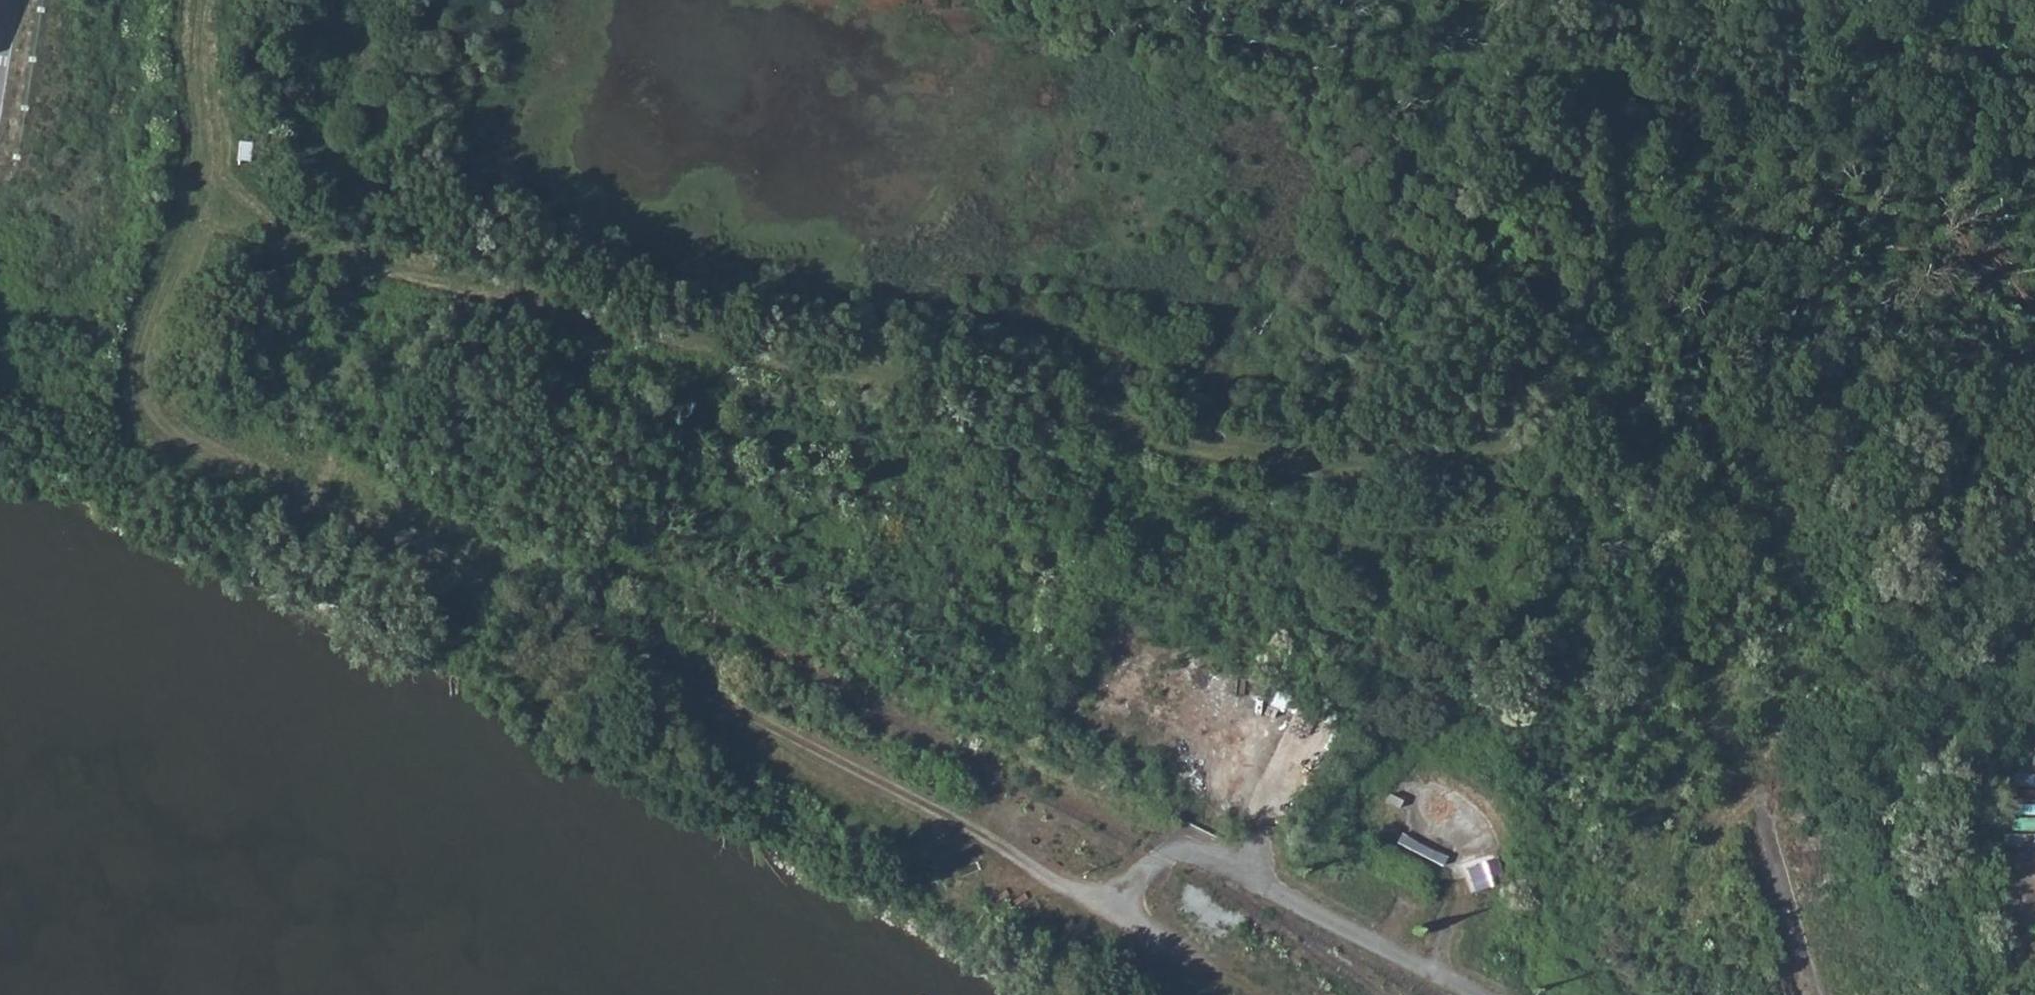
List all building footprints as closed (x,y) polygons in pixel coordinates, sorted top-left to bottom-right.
[(1475,887),(1505,875),(1497,855),(1467,866),(1475,887)] [(1888,954),(1892,966),(1906,962),(1888,954)]
